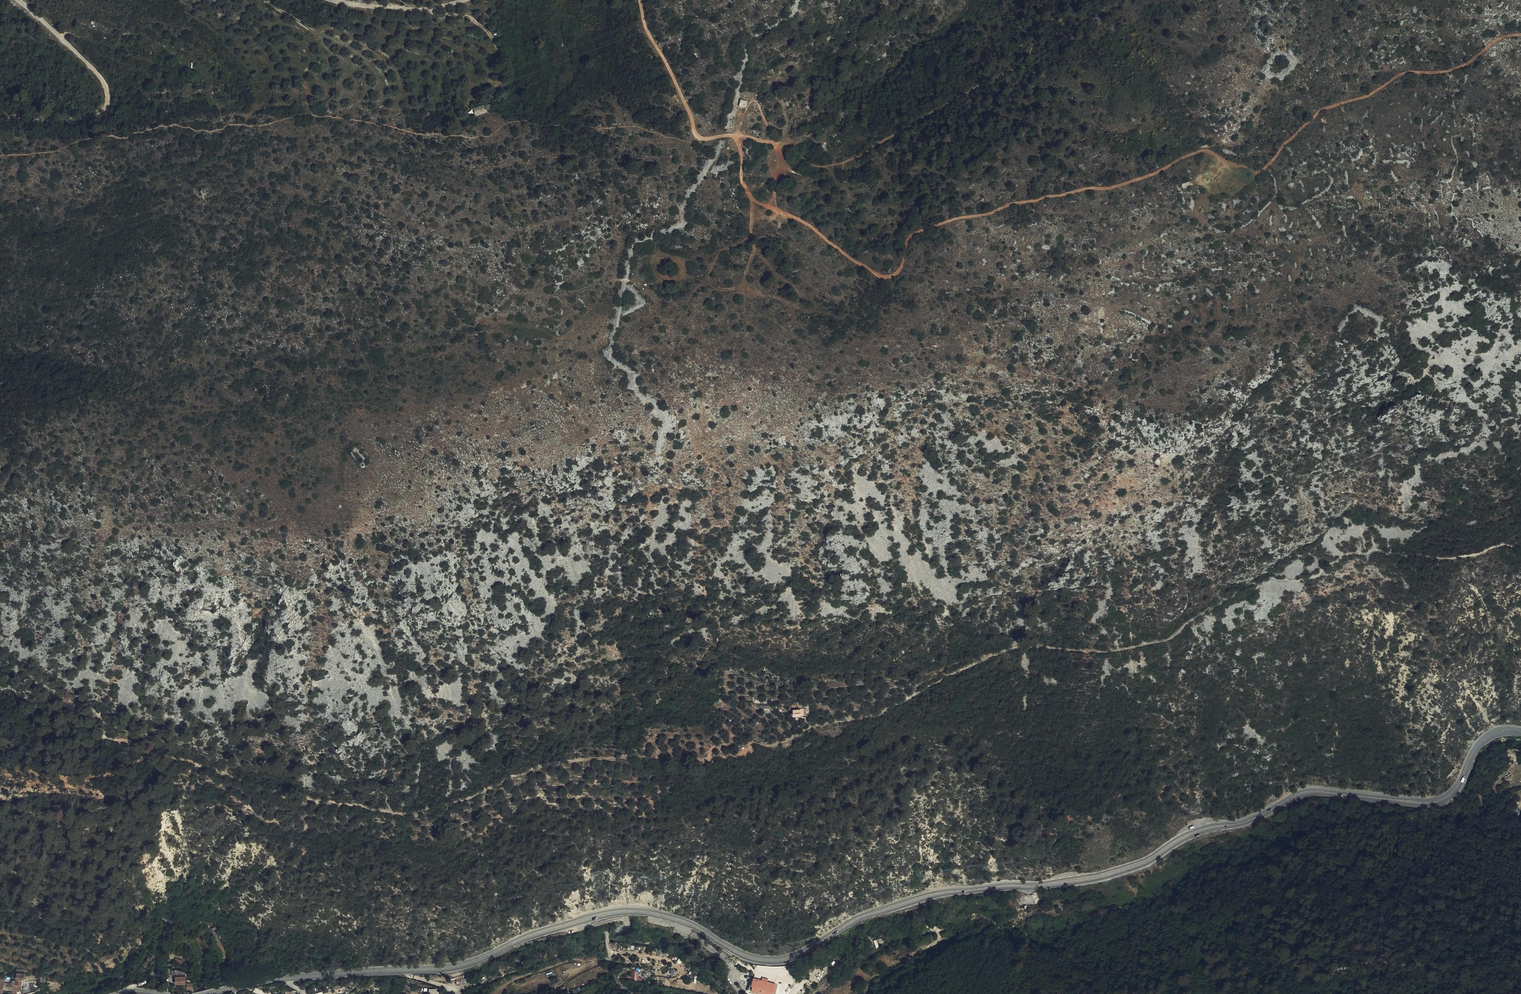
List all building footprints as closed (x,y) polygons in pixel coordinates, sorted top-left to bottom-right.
[(492,112),(491,106),(474,111),(477,119),(488,116),(487,114),(492,112)] [(187,972),(180,971),(177,970),(177,975),(177,984),(185,984),(187,984),(187,972)] [(791,988),(792,988),(793,984),(795,984),(796,980),(756,970),(750,993),(789,993),(791,988)] [(18,990),(22,990),(22,984),(16,984),(13,983),(13,990),(12,992),(16,992),(18,992),(18,990)]
